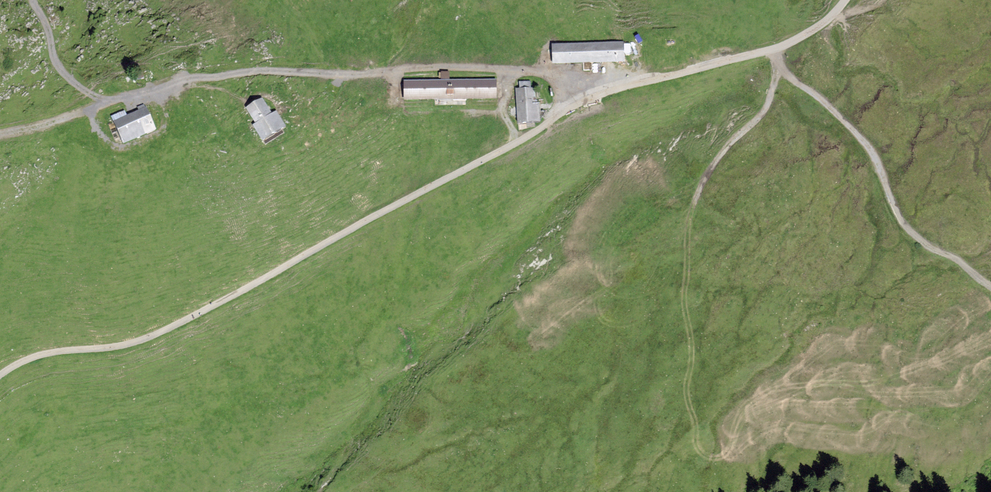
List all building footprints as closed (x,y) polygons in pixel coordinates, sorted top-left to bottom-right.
[(625,41),(553,44),(554,61),(625,59),(625,41)] [(139,71),(125,76),(129,86),(142,81),(139,71)] [(496,78),(405,79),(406,100),(496,98),(496,78)] [(534,87),(517,88),(519,121),(536,120),(534,87)] [(266,98),(248,108),(266,139),(284,128),(266,98)] [(149,107),(112,121),(121,145),(159,130),(149,107)]
